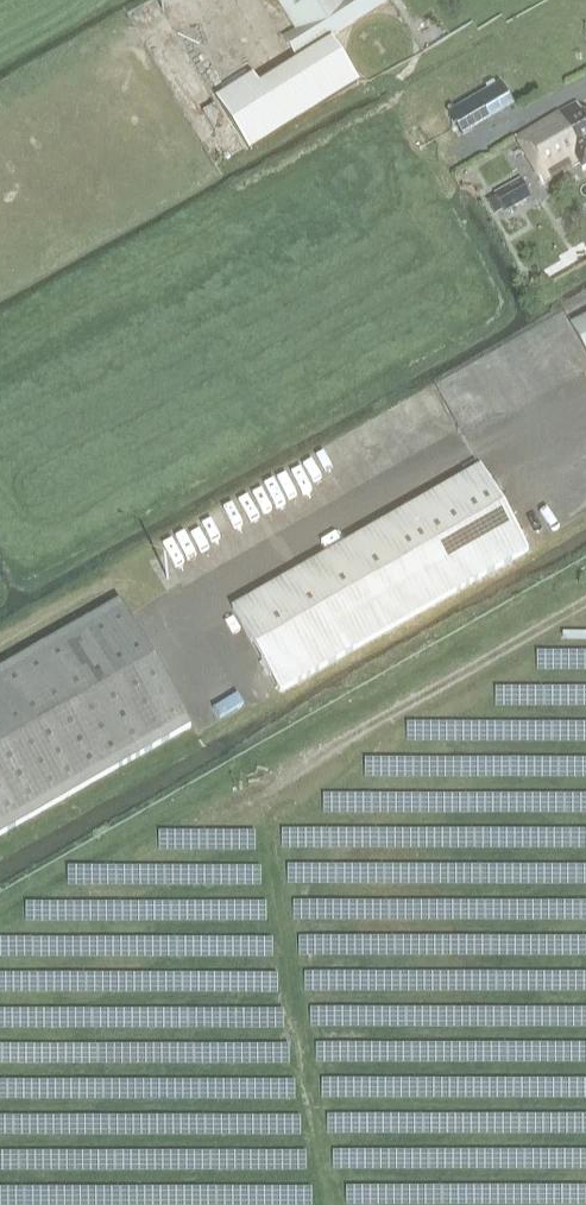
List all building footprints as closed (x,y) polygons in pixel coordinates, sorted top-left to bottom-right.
[(292,25),(280,32),(298,61),(392,1),(391,0),(276,0),(292,25)] [(361,83),(334,40),(262,85),(254,73),(216,97),(250,151),(361,83)] [(487,92),(479,96),(489,113),(496,109),(487,92)] [(582,114),(577,105),(558,116),(557,113),(516,138),(543,185),(579,164),(582,170),(585,168),(585,115),(582,114)] [(449,113),(437,120),(448,140),(460,133),(449,113)] [(532,199),(520,179),(493,195),(505,215),(532,199)] [(573,326),(585,349),(585,319),(573,326)] [(281,693),(528,552),(480,468),(233,609),(281,693)] [(0,671),(0,835),(192,726),(121,602),(0,671)]
